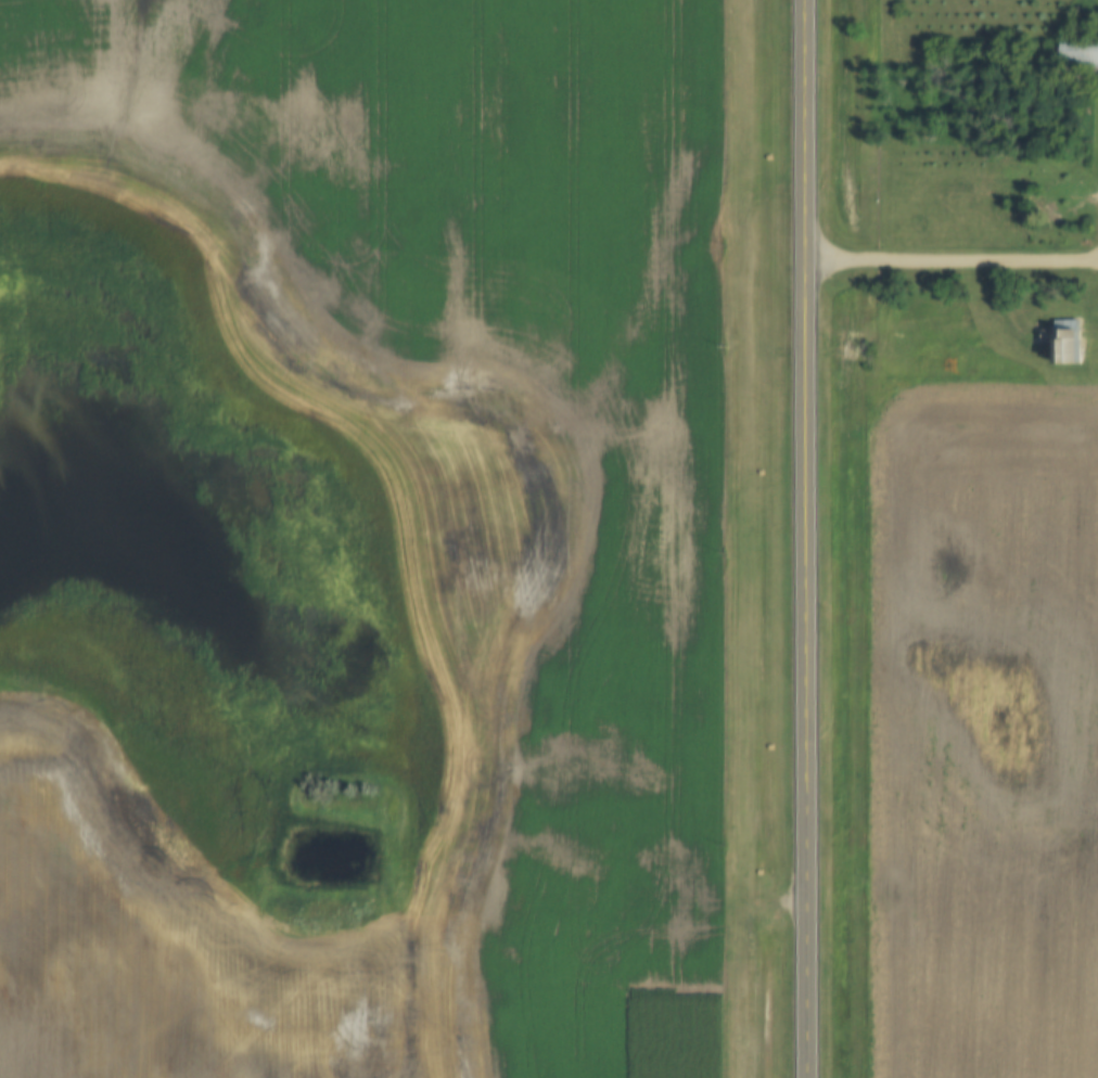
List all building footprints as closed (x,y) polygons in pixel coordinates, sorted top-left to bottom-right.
[(1060,67),(1097,67),(1097,38),(1060,38),(1060,67)] [(1072,367),(1071,333),(1077,333),(1077,320),(1053,320),(1054,340),(1053,340),(1054,367),(1072,367)]
